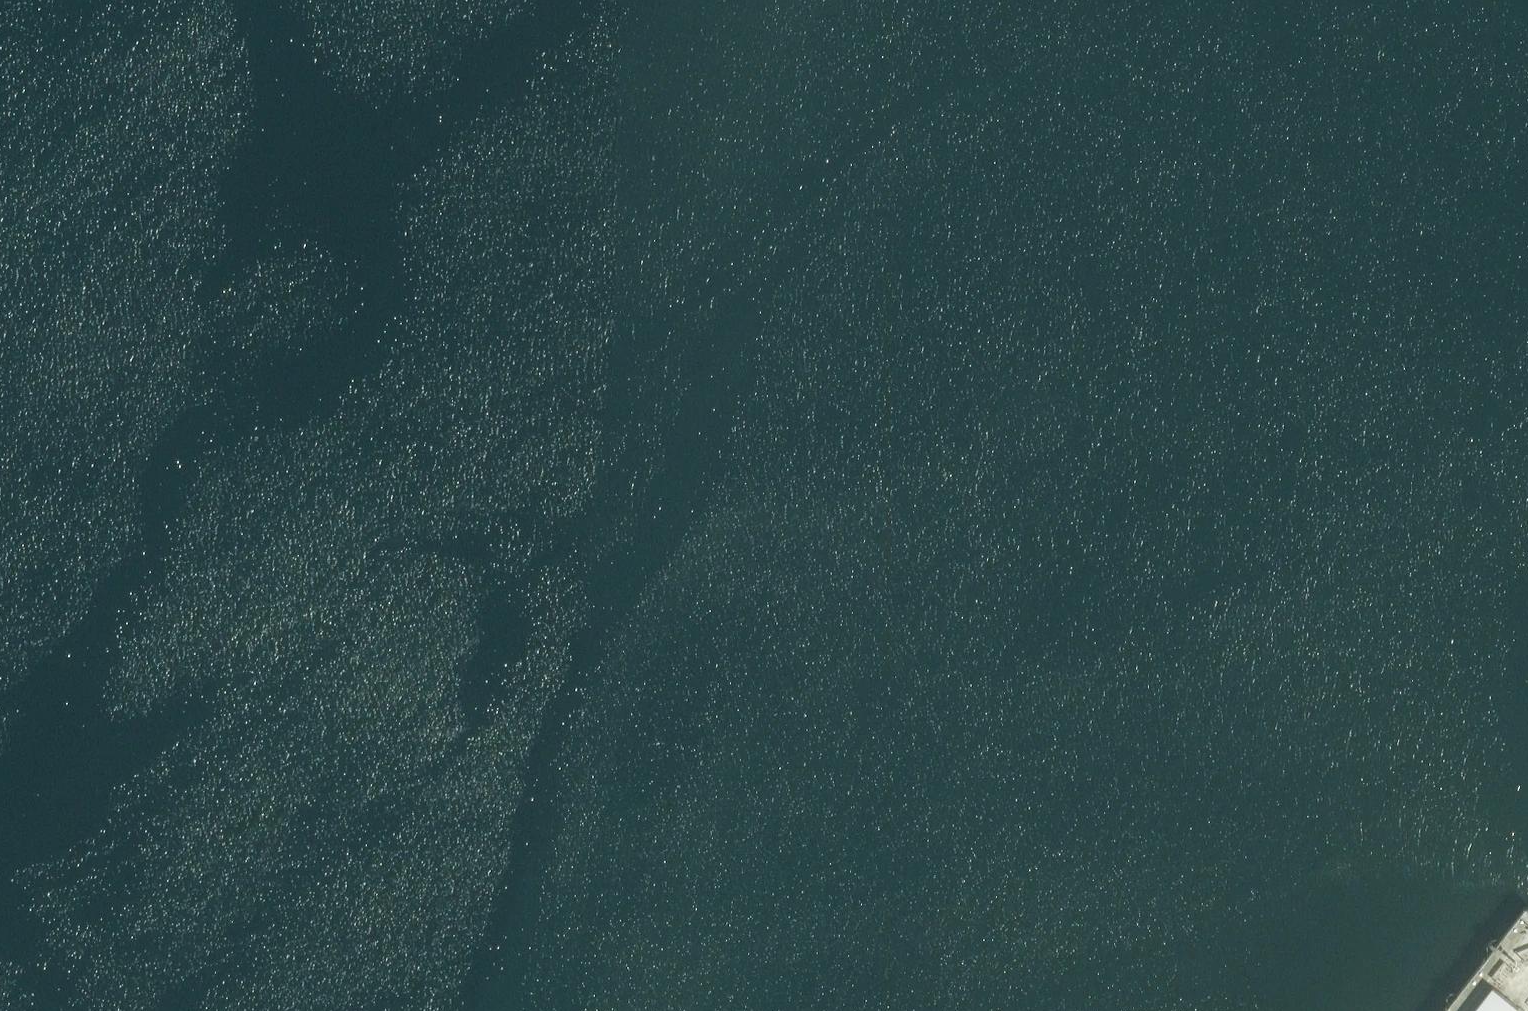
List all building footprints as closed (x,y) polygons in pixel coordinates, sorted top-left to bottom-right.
[(1518,1002),(1488,984),(1471,1010),(1512,1010),(1518,1002)]
